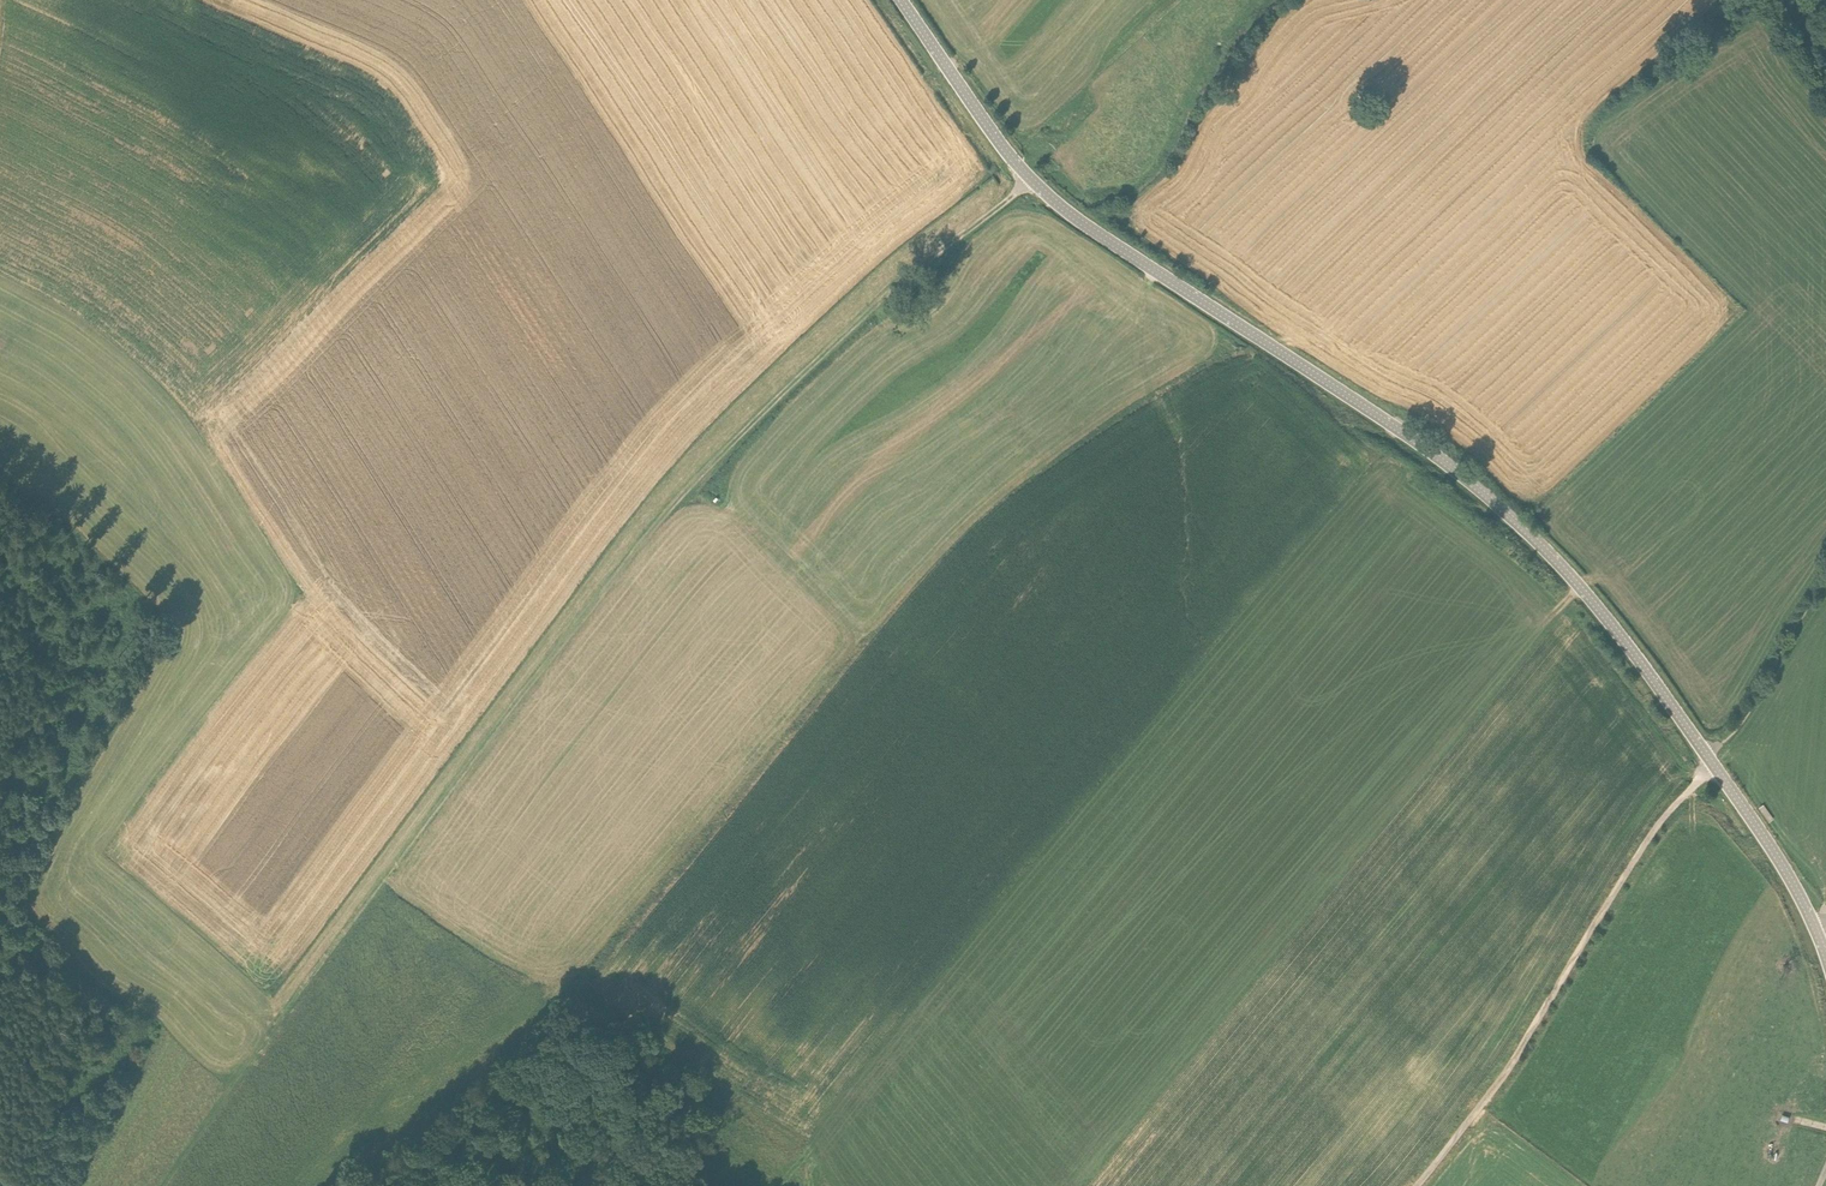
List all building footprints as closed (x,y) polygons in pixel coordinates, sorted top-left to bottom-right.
[(1792,46),(1798,42),(1793,35),(1788,38),(1792,46)]
